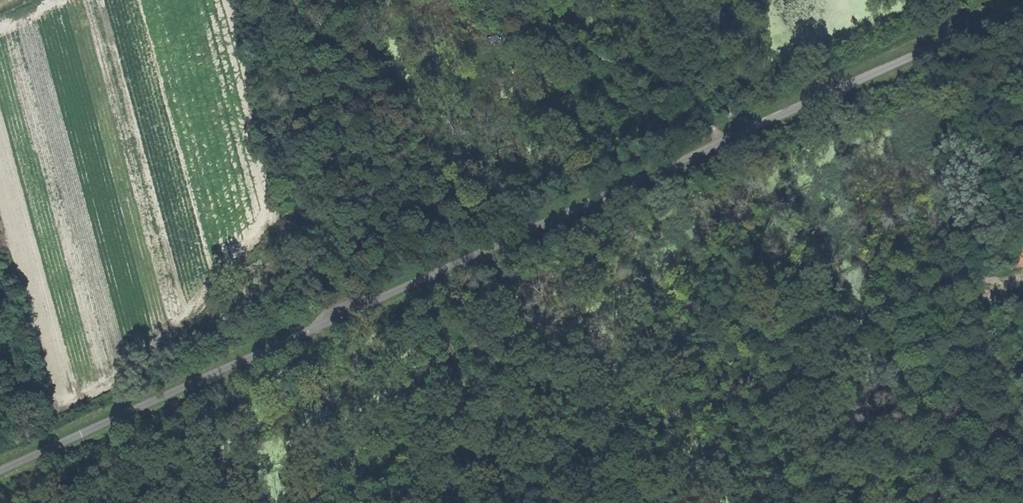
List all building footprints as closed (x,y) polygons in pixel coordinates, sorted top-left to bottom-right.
[(736,117),(738,114),(737,110),(734,107),(730,107),(726,109),(725,112),(726,116),(728,119),(732,119),(736,117)]
